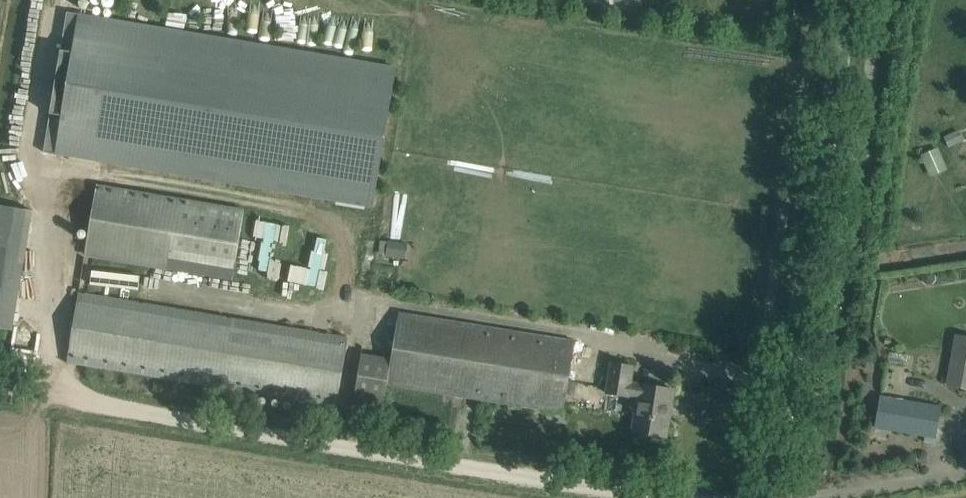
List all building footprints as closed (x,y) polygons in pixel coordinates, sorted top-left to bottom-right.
[(394,68),(67,12),(44,152),(370,208),(394,68)] [(938,148),(921,156),(931,177),(947,169),(938,148)] [(169,268),(233,278),(244,210),(96,185),(85,254),(169,268)] [(0,205),(0,329),(13,331),(33,211),(0,205)] [(67,362),(336,408),(348,339),(346,338),(346,336),(342,336),(342,338),(78,293),(67,362)] [(398,313),(391,360),(361,355),(351,410),(382,415),(387,385),(563,413),(574,341),(398,313)] [(957,337),(949,386),(965,389),(965,339),(957,337)] [(632,432),(646,434),(666,437),(674,390),(630,383),(633,366),(611,363),(606,393),(638,398),(632,432)] [(875,428),(935,438),(940,406),(881,396),(875,428)]
